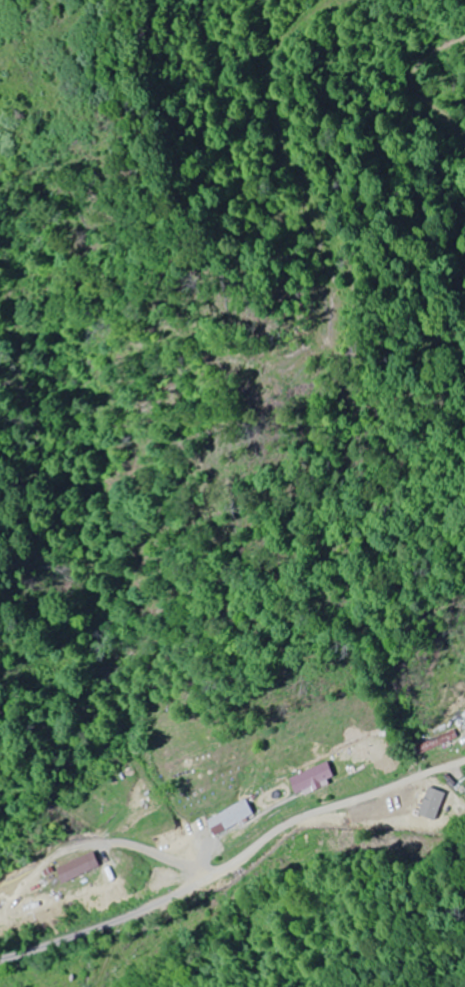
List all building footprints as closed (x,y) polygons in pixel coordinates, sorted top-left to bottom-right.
[(456,738),(451,729),(410,750),(414,759),(456,738)] [(283,776),(287,791),(327,780),(323,765),(283,776)] [(392,814),(429,804),(426,794),(389,804),(392,814)] [(201,820),(208,835),(248,817),(241,802),(201,820)] [(66,868),(75,886),(113,867),(104,849),(66,868)] [(55,902),(52,895),(27,906),(30,913),(55,902)]
